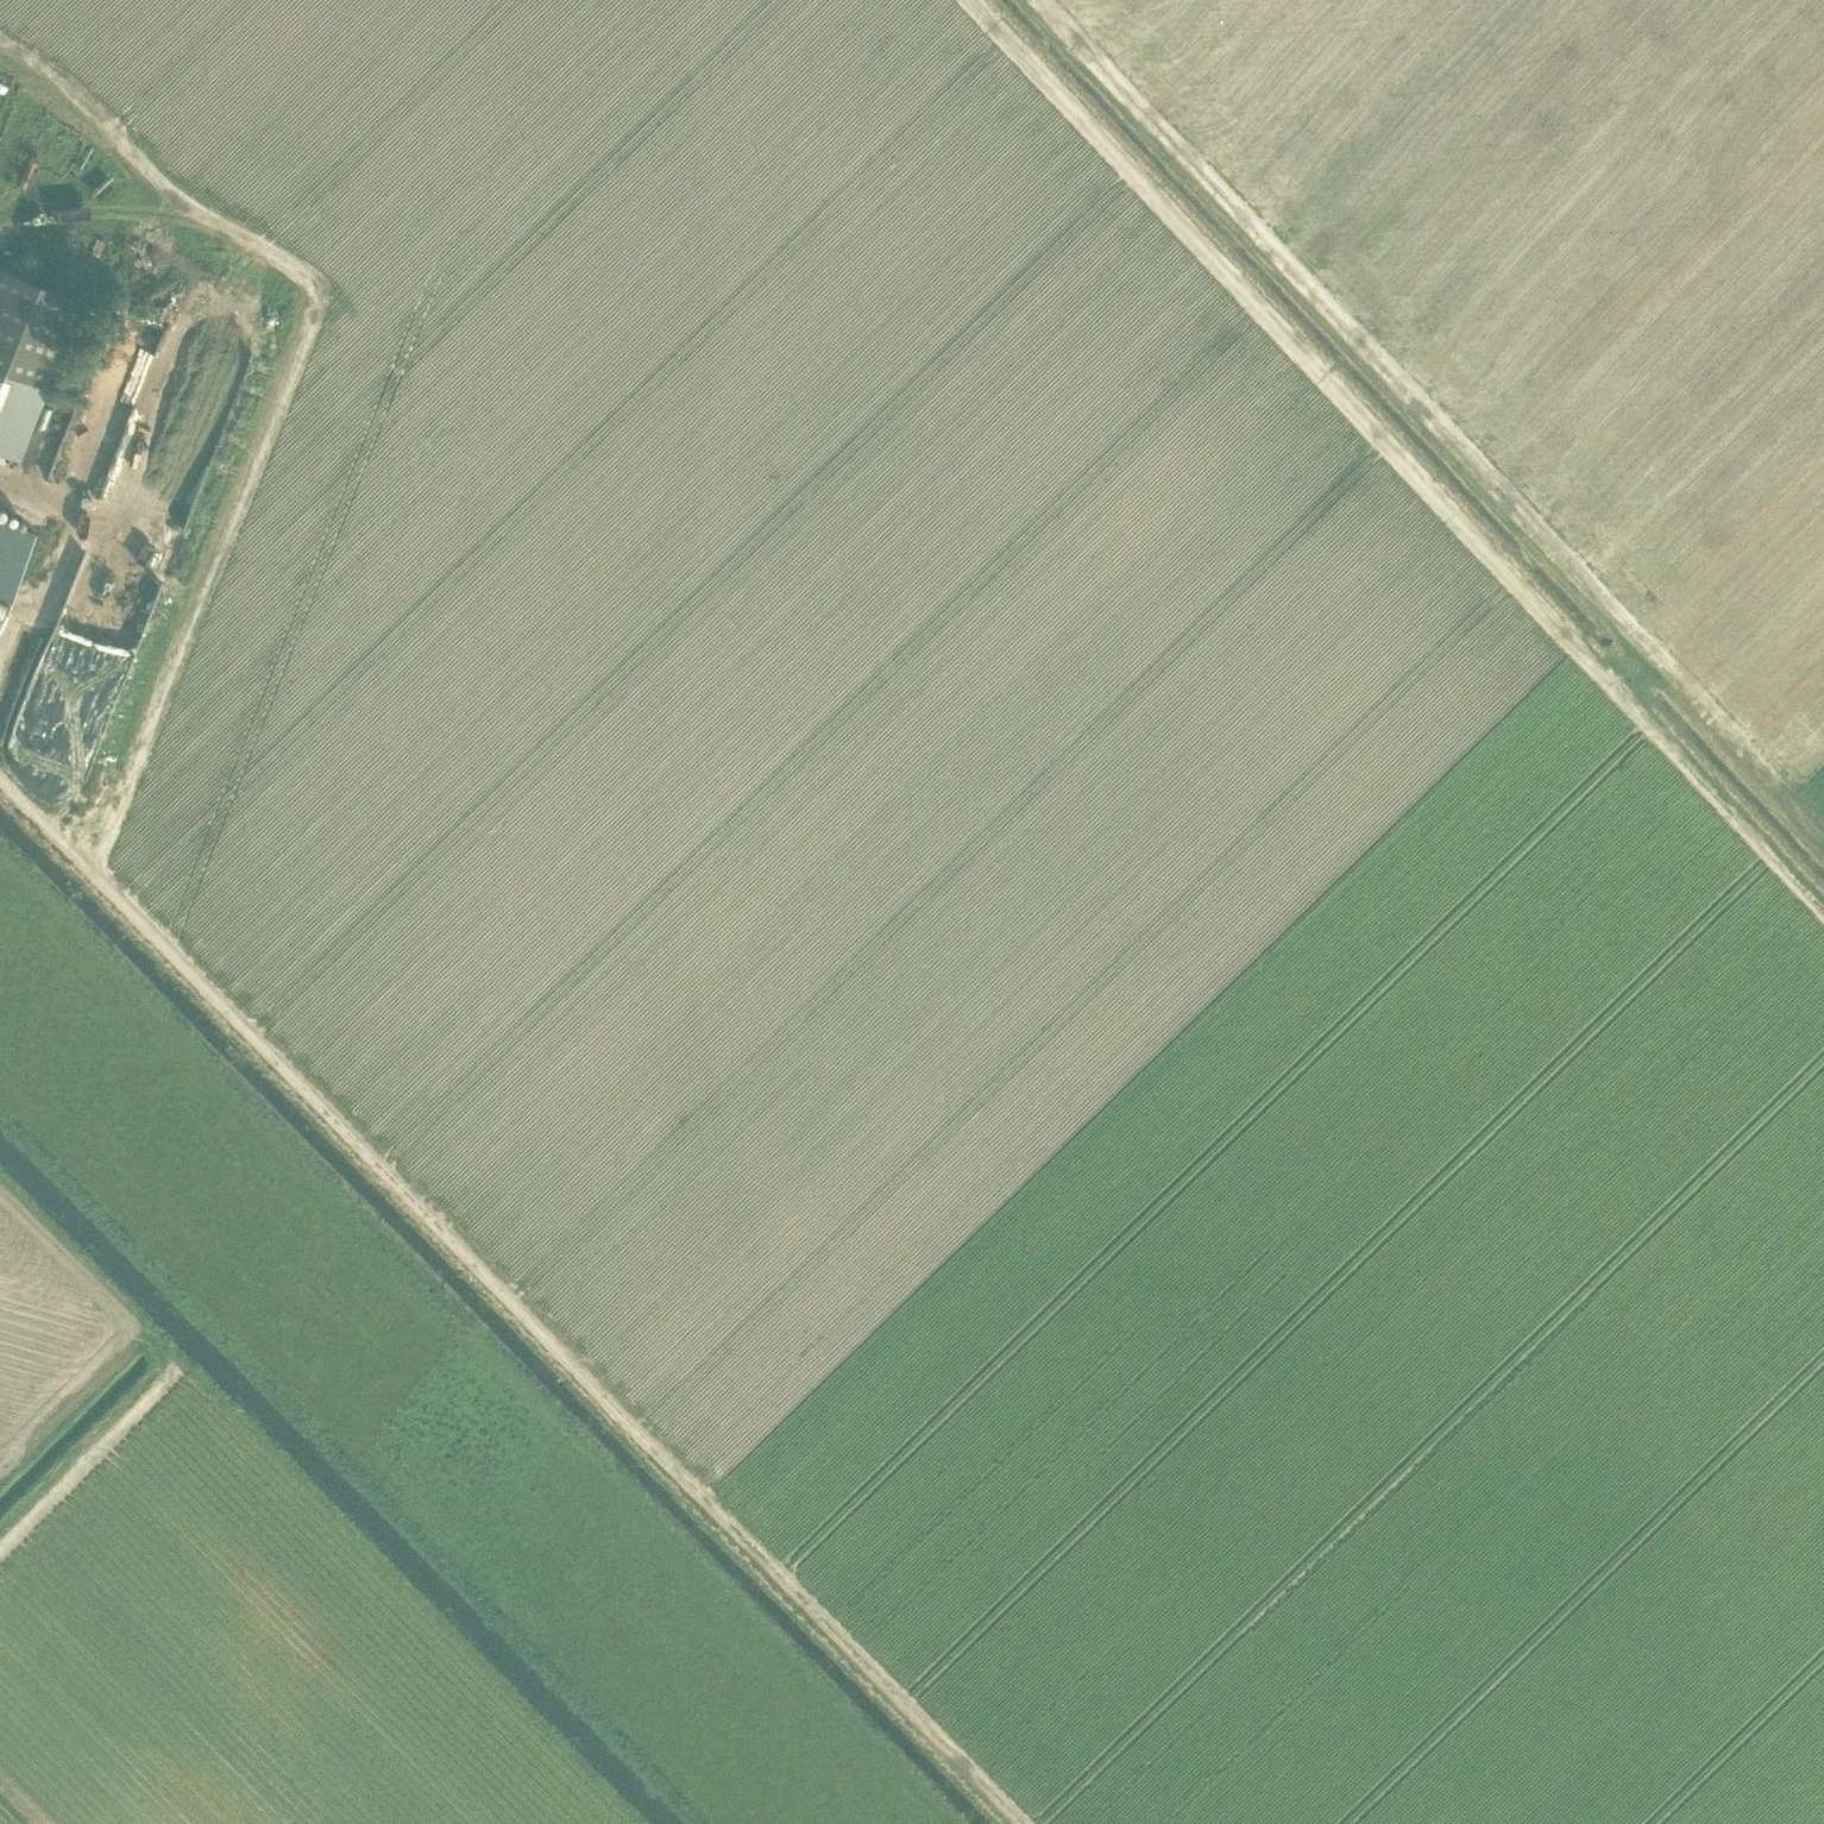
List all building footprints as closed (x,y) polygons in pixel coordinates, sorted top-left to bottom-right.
[(11,451),(21,424),(43,431),(58,394),(48,390),(84,298),(0,266),(0,447),(11,451)] [(10,595),(34,534),(0,520),(0,591),(10,595)]
